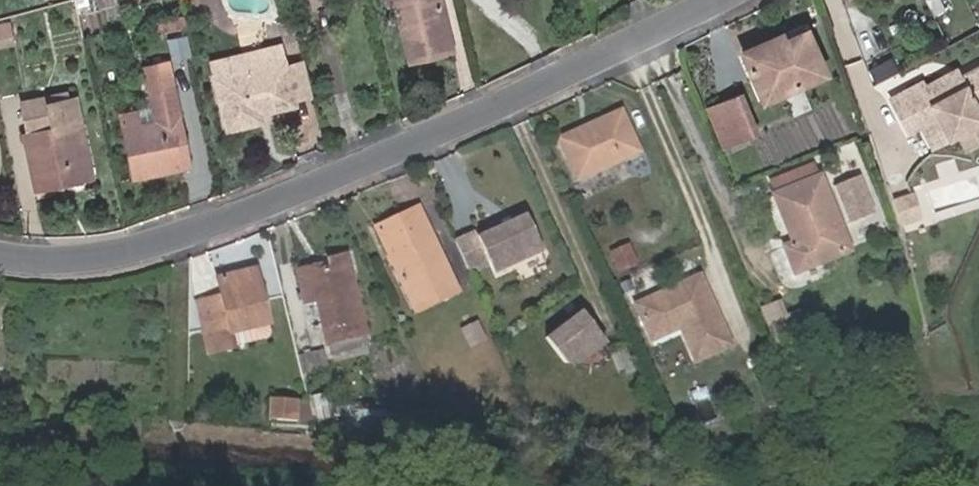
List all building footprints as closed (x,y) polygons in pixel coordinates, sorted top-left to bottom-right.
[(448,43),(436,0),(399,0),(394,1),(410,60),(426,56),(425,49),(448,43)] [(740,47),(743,56),(777,41),(784,41),(787,40),(782,30),(740,47)] [(777,41),(743,56),(761,97),(822,70),(806,32),(787,40),(784,41),(786,45),(780,47),(777,41)] [(450,50),(448,43),(425,49),(426,56),(450,50)] [(214,65),(228,131),(262,124),(259,113),(294,105),(285,66),(282,51),(243,59),(214,65)] [(178,143),(184,142),(168,67),(144,72),(152,110),(156,126),(125,133),(135,179),(183,169),(178,143)] [(942,90),(937,82),(924,90),(921,85),(892,103),(910,134),(923,127),(936,149),(978,123),(978,111),(977,107),(978,106),(978,67),(942,90)] [(749,130),(732,91),(704,104),(721,142),(749,130)] [(63,130),(32,137),(25,139),(37,194),(56,190),(69,186),(88,182),(76,127),(84,125),(79,100),(57,104),(63,130)] [(25,111),(32,137),(63,130),(57,104),(25,111)] [(585,130),(554,142),(569,177),(633,150),(616,107),(581,122),(585,130)] [(122,116),(125,133),(156,126),(152,110),(122,116)] [(551,135),(554,142),(585,130),(581,122),(551,135)] [(76,127),(88,182),(96,180),(84,125),(76,127)] [(178,143),(183,169),(189,168),(184,142),(178,143)] [(835,182),(849,221),(877,210),(862,172),(835,182)] [(788,242),(779,246),(788,273),(844,254),(818,177),(773,193),(788,242)] [(763,196),(779,246),(788,242),(773,193),(763,196)] [(893,209),(900,230),(919,223),(911,201),(893,209)] [(380,251),(383,260),(402,307),(446,290),(412,203),(392,211),(395,220),(371,229),(380,251)] [(395,220),(392,211),(367,221),(371,229),(395,220)] [(470,232),(450,241),(463,270),(483,261),(489,273),(537,250),(520,214),(472,237),(470,232)] [(630,265),(623,249),(610,255),(616,271),(630,265)] [(305,268),(305,264),(287,266),(292,300),(304,299),(311,342),(351,337),(339,255),(320,257),(322,267),(311,268),(305,268)] [(246,261),(240,262),(245,295),(251,294),(246,261)] [(245,295),(240,262),(208,267),(211,285),(208,285),(207,286),(197,296),(200,316),(214,323),(254,317),(251,294),(245,295)] [(214,340),(213,334),(215,334),(214,323),(200,316),(197,296),(207,286),(206,280),(182,283),(188,342),(214,340)] [(666,329),(678,332),(693,364),(727,348),(696,281),(679,290),(681,294),(674,297),(672,293),(634,310),(646,338),(666,329)] [(759,310),(773,344),(799,333),(785,299),(759,310)] [(579,310),(542,337),(561,362),(573,364),(602,343),(579,310)] [(255,325),(254,317),(214,323),(215,334),(245,330),(249,329),(253,328),(255,325)] [(454,327),(463,345),(480,337),(471,318),(454,327)] [(649,346),(678,332),(666,329),(646,338),(649,346)] [(611,352),(622,374),(636,368),(625,345),(611,352)] [(275,419),(277,400),(250,398),(248,418),(275,419)] [(277,400),(275,419),(291,421),(288,400),(277,400)]
